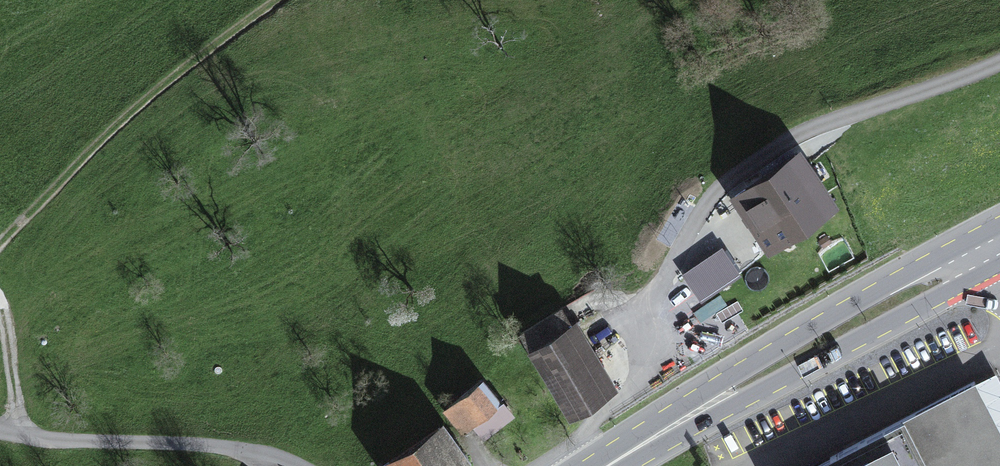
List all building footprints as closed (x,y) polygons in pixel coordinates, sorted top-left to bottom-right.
[(730,199),(769,257),(840,209),(801,152),(730,199)] [(722,248),(682,275),(701,304),(742,276),(722,248)] [(568,424),(619,393),(577,323),(572,326),(562,309),(518,336),(528,352),(526,354),(568,424)] [(975,383),(999,430),(999,381),(995,372),(975,383)] [(817,465),(999,465),(999,430),(975,383),(817,465)] [(479,386),(443,412),(463,437),(473,429),(483,442),(515,418),(504,404),(497,409),(479,386)] [(443,426),(383,465),(471,465),(443,426)]
